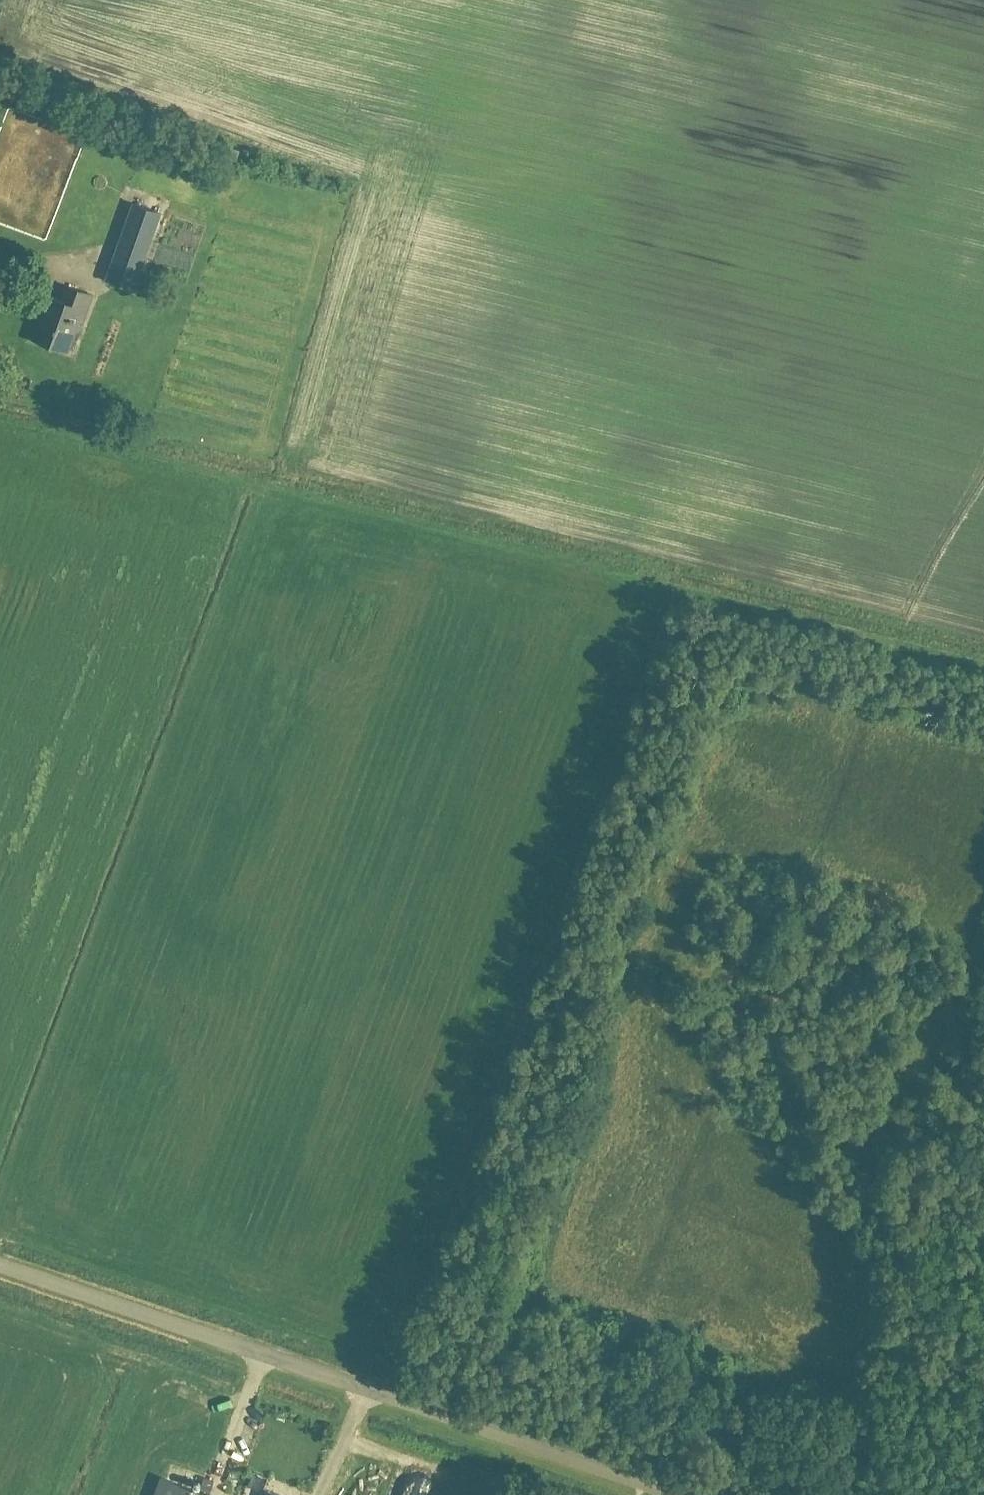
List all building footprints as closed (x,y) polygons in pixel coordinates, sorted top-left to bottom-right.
[(134,287),(162,212),(135,202),(108,278),(134,287)] [(83,322),(94,293),(69,284),(64,299),(50,294),(34,337),(68,350),(69,349),(65,347),(75,319),(83,322)] [(156,1494),(210,1494),(163,1477),(156,1494)]
